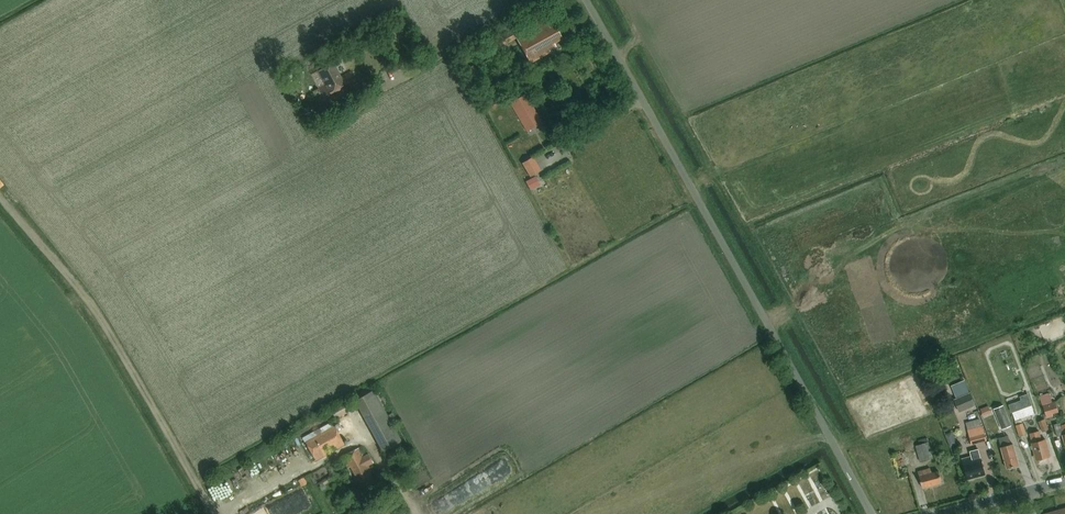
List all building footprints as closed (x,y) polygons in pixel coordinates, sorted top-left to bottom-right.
[(562,39),(555,26),(550,29),(546,22),(516,38),(530,63),(549,53),(547,51),(554,48),(552,45),(562,39)] [(515,27),(473,51),(476,56),(485,50),(488,56),(508,45),(503,38),(517,30),(515,27)] [(325,86),(319,89),(327,105),(357,89),(355,85),(358,84),(351,72),(341,77),(334,63),(318,72),(325,86)] [(466,69),(473,81),(480,77),(473,65),(466,69)] [(542,124),(525,95),(510,104),(527,132),(542,124)] [(503,103),(500,98),(487,106),(490,111),(503,103)] [(539,171),(531,158),(522,163),(529,176),(539,171)] [(375,388),(357,399),(385,451),(404,441),(375,388)] [(971,395),(955,402),(959,413),(976,406),(971,395)] [(1055,402),(1042,407),(1047,419),(1053,417),(1052,415),(1058,413),(1055,402)] [(343,403),(325,412),(331,423),(348,413),(343,403)] [(1011,426),(1003,406),(994,410),(1002,430),(1011,426)] [(972,446),(986,441),(982,426),(980,427),(978,419),(965,424),(972,446)] [(1049,429),(1045,419),(1038,422),(1043,432),(1049,429)] [(1022,424),(1015,426),(1019,437),(1026,435),(1022,424)] [(1062,436),(1064,446),(1064,425),(1061,426),(1060,424),(1054,425),(1057,437),(1062,436)] [(334,427),(305,443),(316,462),(344,445),(334,427)] [(945,435),(950,447),(957,444),(952,432),(945,435)] [(1032,444),(1036,461),(1050,458),(1045,440),(1041,441),(1039,432),(1030,434),(1032,443),(1032,444)] [(999,439),(1007,469),(1019,466),(1013,445),(1011,445),(1008,436),(999,439)] [(933,458),(927,439),(919,441),(920,445),(915,446),(920,462),(933,458)] [(363,457),(358,448),(341,457),(359,491),(364,488),(365,491),(374,486),(372,483),(375,482),(370,472),(371,471),(369,467),(373,464),(368,454),(363,457)] [(963,461),(965,469),(968,480),(985,475),(978,450),(970,452),(972,459),(963,461)] [(930,469),(918,472),(923,489),(942,484),(939,472),(931,474),(930,469)] [(307,484),(304,478),(297,481),(301,487),(307,484)]
